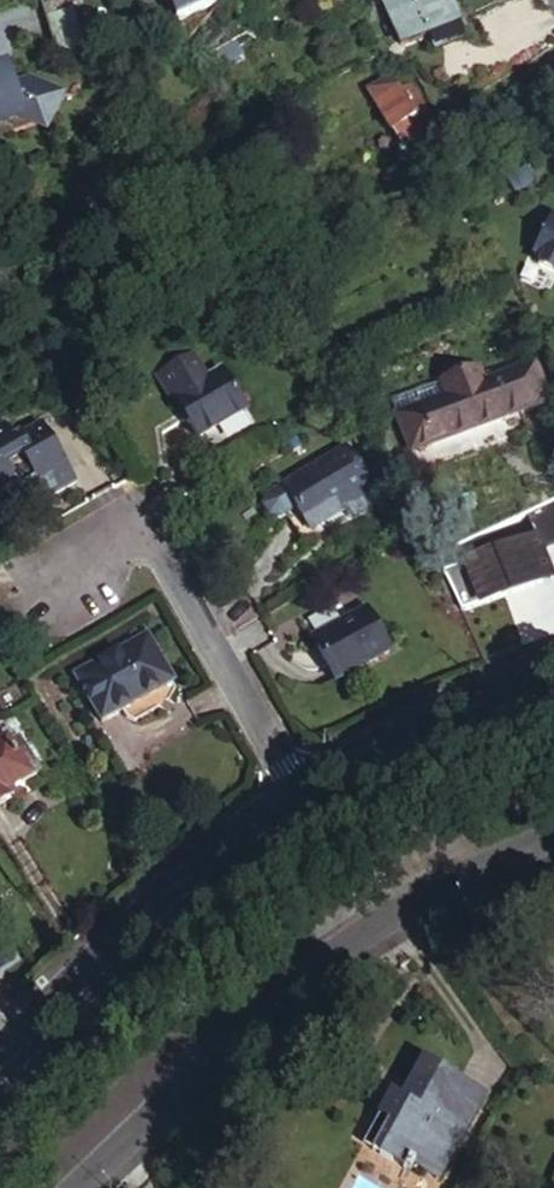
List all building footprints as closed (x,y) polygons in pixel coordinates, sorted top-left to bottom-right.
[(177,22),(219,1),(219,0),(165,0),(177,22)] [(464,24),(455,0),(389,0),(405,45),(464,24)] [(61,50),(81,42),(68,8),(48,16),(61,50)] [(6,117),(11,128),(30,121),(43,127),(62,91),(6,66),(3,60),(0,61),(0,119),(6,117)] [(429,105),(413,78),(395,88),(388,76),(372,85),(379,98),(375,101),(387,122),(403,144),(422,132),(412,115),(417,112),(421,117),(427,114),(424,109),(429,105)] [(303,157),(319,149),(314,139),(298,148),(303,157)] [(553,235),(550,251),(546,250),(545,252),(544,257),(544,262),(549,263),(546,278),(553,280),(553,236),(553,235)] [(199,355),(165,373),(178,397),(211,379),(199,355)] [(437,382),(443,393),(446,400),(419,414),(434,444),(444,464),(524,423),(514,404),(539,392),(522,356),(477,379),(470,366),(437,382)] [(203,440),(251,412),(226,370),(211,379),(178,397),(203,440)] [(446,400),(443,393),(402,414),(420,451),(434,444),(419,414),(446,400)] [(76,461),(49,413),(21,429),(12,413),(0,420),(0,492),(21,479),(38,470),(43,479),(60,470),(76,461)] [(327,508),(337,502),(339,501),(371,484),(348,443),(283,480),(311,529),(332,517),(327,508)] [(86,477),(76,461),(60,470),(69,486),(86,477)] [(38,470),(21,479),(27,489),(43,479),(38,470)] [(371,484),(339,501),(345,514),(351,515),(379,500),(371,484)] [(342,512),(337,502),(327,508),(332,517),(342,512)] [(357,624),(374,616),(371,610),(354,618),(357,624)] [(394,656),(374,616),(357,624),(354,618),(316,637),(340,684),(394,656)] [(131,697),(135,705),(174,684),(175,684),(174,682),(150,636),(75,674),(100,722),(127,708),(123,702),(131,697)] [(127,708),(135,705),(131,697),(123,702),(127,708)] [(10,804),(6,798),(14,794),(47,774),(23,736),(19,739),(11,727),(3,733),(4,735),(0,738),(0,811),(10,804)] [(18,800),(14,794),(6,798),(10,804),(18,800)] [(393,1129),(377,1157),(414,1177),(418,1171),(440,1183),(486,1098),(426,1066),(417,1084),(423,1088),(412,1107),(399,1100),(386,1125),(393,1129)]
